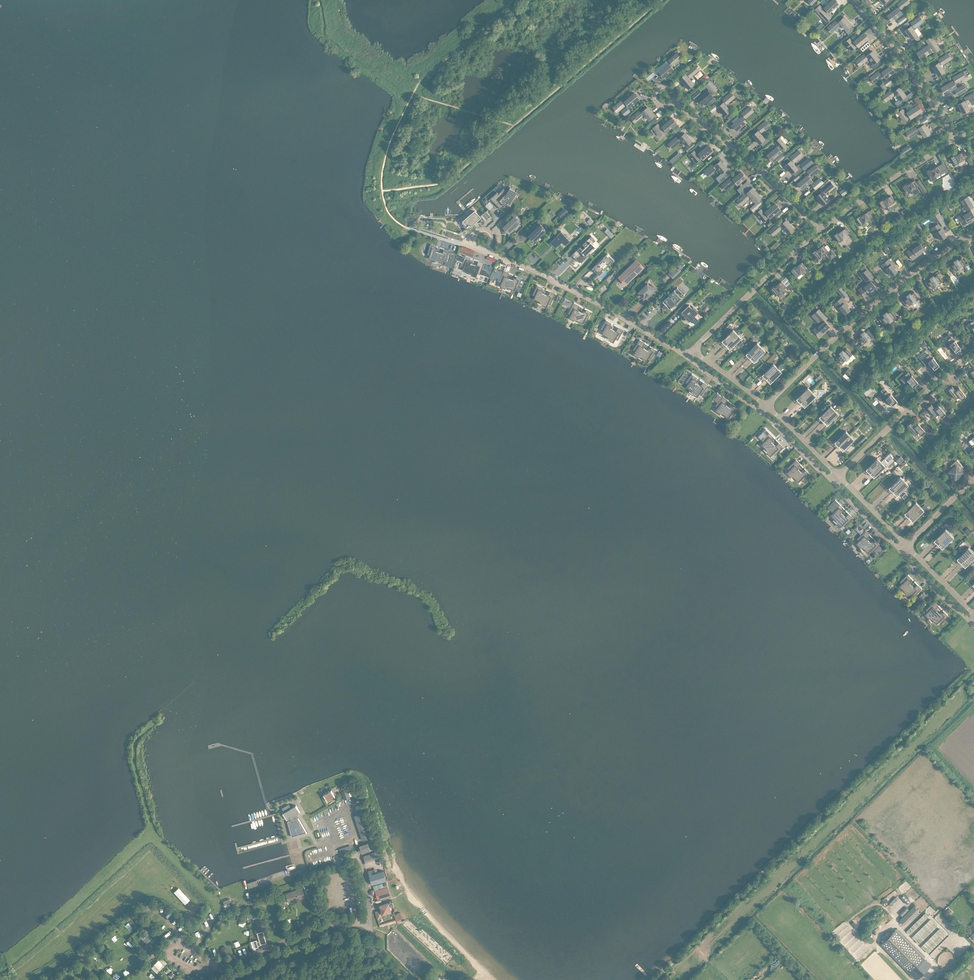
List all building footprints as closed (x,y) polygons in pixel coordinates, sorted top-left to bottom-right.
[(822,5),(823,5),(821,7),(818,3),(814,6),(825,18),(829,15),(828,14),(829,12),(827,10),(837,1),(836,0),(828,0),(822,5)] [(896,2),(898,4),(896,5),(886,13),(890,18),(900,10),(897,7),(899,5),(899,6),(906,0),(898,0),(896,2)] [(844,27),(849,22),(842,14),(837,19),(836,20),(834,18),(826,25),(830,29),(838,22),(837,22),(839,21),(844,27)] [(918,14),(909,20),(911,23),(909,24),(909,23),(904,28),(910,36),(912,34),(915,38),(921,34),(919,31),(916,33),(915,32),(911,25),(912,24),(912,25),(921,18),(918,14)] [(862,30),(852,38),(852,39),(851,40),(847,36),(843,39),(850,48),(854,44),(852,42),(854,40),(857,44),(867,35),(862,30)] [(938,47),(935,43),(929,34),(925,37),(928,42),(926,43),(926,42),(915,50),(919,56),(931,47),(933,50),(938,47)] [(866,39),(859,45),(861,48),(868,42),(866,39)] [(877,57),(877,56),(871,48),(865,52),(866,53),(864,54),(862,52),(854,58),(857,63),(866,56),(865,56),(867,54),(872,60),(872,61),(877,57)] [(675,51),(667,57),(669,60),(667,61),(667,60),(657,69),(655,71),(659,76),(662,74),(672,66),(669,62),(670,61),(671,62),(679,55),(675,51)] [(946,51),(937,57),(939,59),(937,60),(931,64),(937,73),(943,69),(938,62),(940,61),(949,56),(946,51)] [(872,60),(869,62),(872,66),(879,61),(877,57),(872,61),(872,60)] [(693,63),(685,70),(687,72),(685,73),(683,71),(678,75),(687,85),(692,81),(687,75),(688,73),(688,74),(696,67),(693,63)] [(888,63),(880,69),(880,70),(879,71),(877,69),(869,75),(872,79),(880,73),(882,71),(884,75),(893,69),(888,63)] [(960,70),(951,75),(953,78),(951,79),(951,78),(940,85),(943,91),(952,86),(956,92),(965,87),(962,82),(955,86),(954,84),(952,80),(954,79),(954,80),(963,74),(960,70)] [(704,71),(698,76),(701,80),(707,74),(704,71)] [(882,79),(885,83),(891,79),(888,75),(882,79)] [(693,96),(695,95),(696,96),(700,101),(710,93),(707,89),(709,88),(711,90),(715,87),(708,79),(704,82),(708,86),(706,88),(706,87),(700,92),(699,91),(697,88),(691,93),(693,96)] [(904,93),(898,84),(892,88),(892,89),(891,90),(889,87),(881,94),(884,98),(892,92),(892,91),(894,90),(898,97),(894,100),(897,104),(908,96),(905,92),(904,93)] [(633,90),(623,98),(623,99),(622,100),(620,98),(612,105),(615,109),(621,104),(622,105),(620,108),(623,112),(628,108),(625,104),(626,102),(627,104),(637,95),(633,90)] [(729,90),(721,97),(723,99),(722,100),(721,100),(718,102),(715,99),(708,106),(710,109),(716,104),(723,112),(728,108),(723,101),(724,100),(725,101),(733,94),(729,90)] [(963,95),(964,98),(963,98),(962,98),(956,101),(961,111),(968,107),(964,100),(965,99),(965,100),(973,95),(973,93),(972,90),(963,95)] [(647,117),(653,112),(643,101),(638,105),(641,109),(639,110),(637,108),(629,115),(633,119),(641,112),(642,110),(647,117)] [(916,102),(905,109),(905,110),(904,111),(901,107),(896,110),(902,118),(907,115),(905,113),(907,112),(909,115),(920,108),(916,102)] [(748,104),(740,111),(742,113),(740,114),(730,122),(735,128),(745,119),(742,116),(743,114),(743,115),(751,108),(748,104)] [(730,107),(724,112),(728,116),(733,111),(730,107)] [(653,114),(647,119),(649,122),(656,117),(653,114)] [(670,115),(660,124),(661,124),(659,125),(656,121),(651,125),(658,133),(663,129),(661,127),(662,126),(665,129),(675,120),(670,115)] [(928,130),(924,123),(926,122),(924,119),(926,118),(924,115),(914,121),(917,125),(915,126),(914,124),(905,130),(908,134),(917,128),(916,128),(918,127),(922,134),(928,130)] [(764,118),(756,125),(758,127),(756,128),(751,132),(758,140),(763,136),(758,130),(759,129),(767,122),(764,118)] [(685,143),(690,138),(683,130),(678,135),(677,136),(675,134),(667,141),(670,145),(678,138),(679,137),(685,143)] [(766,135),(759,141),(761,144),(768,138),(766,135)] [(780,147),(784,143),(778,135),(773,139),(777,143),(775,144),(765,152),(770,158),(780,149),(777,146),(778,144),(780,147)] [(707,142),(697,150),(697,151),(696,152),(692,148),(688,152),(695,160),(699,156),(697,154),(698,152),(701,156),(711,147),(707,142)] [(797,148),(789,155),(791,157),(789,158),(784,162),(790,170),(796,166),(791,160),(792,158),(792,159),(800,152),(797,148)] [(961,157),(964,155),(961,149),(958,151),(958,150),(955,152),(956,152),(954,153),(954,151),(949,154),(953,162),(953,161),(954,163),(958,161),(957,159),(958,159),(958,158),(961,157)] [(781,151),(775,156),(777,159),(784,154),(781,151)] [(807,154),(798,162),(802,167),(812,160),(807,154)] [(720,170),(725,165),(719,157),(713,162),(714,162),(712,164),(710,161),(702,168),(706,172),(714,166),(713,165),(715,164),(720,170)] [(813,162),(805,169),(807,171),(806,173),(806,172),(796,181),(800,186),(808,179),(814,186),(821,180),(818,176),(812,180),(810,178),(810,177),(807,174),(809,173),(817,166),(813,162)] [(937,171),(940,169),(937,163),(934,165),(934,164),(931,166),(930,167),(929,165),(924,168),(929,176),(929,175),(930,177),(934,175),(932,173),(934,173),(933,172),(937,170),(937,171)] [(739,169),(731,176),(730,178),(728,175),(720,182),(724,186),(732,180),(731,179),(733,178),(736,181),(744,174),(739,169)] [(799,175),(795,170),(790,174),(794,179),(799,175)] [(955,170),(950,173),(954,180),(959,177),(955,170)] [(827,177),(819,184),(822,188),(821,189),(820,189),(817,192),(815,193),(822,201),(827,197),(822,191),(823,189),(824,190),(832,183),(827,177)] [(916,183),(913,178),(910,179),(907,180),(907,181),(906,181),(905,180),(900,183),(905,190),(910,187),(913,192),(918,189),(915,184),(916,183)] [(745,179),(739,185),(742,188),(748,183),(745,179)] [(759,195),(752,187),(750,185),(745,189),(747,192),(746,193),(744,191),(736,198),(739,202),(747,195),(747,194),(748,193),(754,199),(759,195)] [(843,185),(838,189),(841,193),(846,189),(843,185)] [(508,197),(510,198),(514,189),(508,186),(504,192),(504,191),(494,201),(499,206),(508,197)] [(890,201),(893,198),(889,193),(886,195),(886,194),(884,196),(883,197),(882,196),(877,199),(882,206),(887,203),(886,202),(890,200),(890,201)] [(967,207),(972,204),(966,194),(959,198),(965,209),(956,214),(958,219),(958,220),(959,220),(961,223),(968,219),(968,217),(973,214),(969,208),(968,209),(967,207)] [(773,201),(763,209),(764,210),(762,211),(759,207),(755,210),(762,218),(766,215),(764,212),(765,211),(768,214),(778,206),(773,201)] [(486,207),(479,213),(483,218),(490,214),(486,207)] [(779,207),(772,213),(775,216),(782,210),(779,207)] [(465,224),(468,222),(473,218),(474,219),(479,215),(473,208),(459,219),(464,225),(465,224)] [(867,216),(870,214),(866,209),(864,211),(863,210),(861,212),(860,213),(859,212),(854,215),(859,222),(860,222),(862,224),(865,222),(863,219),(864,219),(864,218),(867,216)] [(512,210),(507,215),(509,217),(502,224),(507,229),(511,226),(512,227),(516,222),(515,221),(518,219),(513,214),(515,213),(512,210)] [(941,229),(942,228),(939,223),(940,222),(941,223),(945,221),(937,210),(930,215),(933,220),(934,219),(936,221),(934,222),(933,223),(932,224),(933,225),(930,227),(934,233),(935,233),(939,238),(944,234),(941,229)] [(790,232),(794,228),(784,217),(779,222),(778,223),(776,221),(768,228),(771,232),(779,225),(780,224),(786,230),(787,229),(790,232)] [(878,217),(874,220),(882,230),(886,228),(878,217)] [(534,220),(526,228),(531,233),(530,234),(533,237),(543,228),(540,225),(539,226),(534,220)] [(845,233),(848,231),(844,225),(841,227),(838,228),(839,229),(838,230),(837,228),(832,232),(837,239),(838,238),(839,240),(842,238),(841,236),(842,235),(844,233),(845,233)] [(549,240),(554,244),(560,238),(563,241),(568,237),(559,228),(555,233),(556,233),(549,240)] [(589,233),(581,241),(584,243),(581,246),(578,244),(570,252),(577,260),(583,254),(584,255),(586,252),(594,244),(590,240),(593,237),(589,233)] [(776,238),(769,245),(771,248),(779,242),(776,238)] [(441,258),(444,259),(448,247),(442,245),(441,250),(435,248),(435,246),(434,246),(434,243),(429,241),(425,251),(428,252),(427,255),(431,256),(430,258),(440,261),(441,258)] [(917,251),(922,247),(918,241),(913,245),(912,244),(906,248),(908,251),(907,252),(908,253),(907,253),(908,254),(909,254),(911,257),(918,252),(917,251)] [(823,250),(826,248),(822,242),(819,244),(816,246),(817,246),(816,247),(815,246),(810,249),(816,256),(818,257),(821,255),(819,253),(820,252),(823,250)] [(825,251),(829,256),(833,252),(830,247),(825,251)] [(592,264),(597,269),(602,265),(601,265),(601,264),(604,261),(605,260),(605,261),(606,261),(610,257),(604,251),(592,264)] [(463,253),(460,263),(462,264),(461,267),(465,268),(464,270),(474,273),(475,270),(478,271),(482,260),(477,258),(475,262),(469,260),(470,258),(468,257),(469,255),(463,253)] [(966,268),(970,266),(966,260),(964,262),(959,255),(956,257),(955,256),(952,258),(953,259),(947,263),(952,270),(957,267),(958,268),(961,265),(961,264),(962,263),(966,268)] [(892,264),(893,263),(887,256),(884,258),(883,259),(882,260),(883,261),(880,263),(885,269),(886,268),(890,273),(895,269),(892,264)] [(633,259),(618,275),(620,278),(622,276),(625,279),(630,274),(630,275),(635,270),(634,270),(639,265),(633,259)] [(802,268),(805,265),(800,260),(798,262),(795,264),(796,264),(795,265),(794,264),(789,267),(795,274),(799,270),(802,267),(802,268)] [(673,264),(666,271),(670,274),(677,267),(676,266),(673,264)] [(502,267),(497,279),(500,280),(498,283),(505,286),(506,284),(512,287),(513,284),(516,285),(520,275),(515,273),(514,276),(512,275),(511,277),(505,274),(507,270),(502,267)] [(867,278),(871,274),(865,267),(859,272),(865,280),(858,286),(860,288),(859,289),(860,291),(860,292),(861,292),(863,294),(870,289),(869,288),(874,284),(869,278),(868,279),(867,278)] [(937,281),(940,278),(935,271),(932,274),(931,273),(928,275),(929,276),(923,280),(928,287),(934,283),(934,284),(938,282),(937,281)] [(781,286),(784,283),(780,278),(777,280),(775,282),(774,283),(773,282),(769,286),(774,292),(775,292),(776,294),(779,291),(778,289),(779,288),(778,288),(781,286)] [(646,280),(637,289),(642,295),(647,290),(648,292),(655,286),(650,282),(649,283),(646,280)] [(540,287),(541,285),(535,282),(531,292),(533,293),(532,296),(535,297),(535,299),(544,304),(546,300),(548,301),(554,291),(548,288),(546,292),(541,290),(541,288),(540,287)] [(839,284),(835,287),(842,296),(846,292),(839,284)] [(672,287),(661,299),(668,306),(670,303),(671,304),(673,302),(673,301),(679,294),(672,287)] [(914,298),(917,295),(912,289),(908,291),(908,290),(905,293),(905,294),(900,298),(905,305),(911,300),(911,301),(914,299),(914,298)] [(844,302),(845,301),(840,295),(837,297),(836,297),(836,298),(832,301),(838,308),(839,307),(843,312),(848,307),(844,302)] [(575,307),(577,303),(577,302),(572,300),(567,310),(569,312),(567,315),(574,319),(575,317),(581,320),(582,317),(585,319),(590,309),(585,306),(583,309),(582,308),(581,310),(575,307)] [(687,302),(680,309),(684,314),(683,315),(687,318),(688,317),(689,317),(693,314),(692,313),(696,309),(691,304),(690,305),(687,302)] [(891,316),(894,314),(888,307),(885,310),(884,309),(881,311),(882,312),(877,317),(882,323),(888,319),(888,320),(891,317),(891,316)] [(616,337),(622,327),(616,324),(614,328),(609,325),(610,323),(608,322),(609,320),(604,317),(599,326),(601,328),(600,330),(603,332),(602,334),(611,339),(613,336),(616,337)] [(963,323),(967,329),(971,326),(973,331),(973,321),(972,317),(963,323)] [(823,327),(828,323),(823,318),(818,322),(817,321),(812,326),(814,329),(813,330),(814,331),(815,332),(818,334),(824,328),(823,327)] [(727,321),(721,327),(724,330),(727,327),(730,324),(727,321)] [(721,336),(726,340),(735,330),(731,326),(721,336)] [(868,335),(872,332),(866,326),(863,329),(862,328),(859,331),(860,331),(855,336),(860,342),(865,338),(866,339),(869,336),(868,335)] [(735,330),(726,340),(730,344),(739,335),(735,330)] [(949,334),(941,340),(945,345),(948,343),(953,349),(959,345),(953,337),(952,338),(949,334)] [(649,356),(655,347),(650,344),(648,346),(646,345),(645,347),(640,344),(643,340),(638,337),(631,347),(634,348),(632,351),(638,355),(639,354),(645,357),(647,355),(649,356)] [(745,349),(750,353),(759,344),(755,339),(745,349)] [(759,344),(750,353),(754,357),(763,348),(759,344)] [(847,354),(850,351),(844,345),(841,348),(840,347),(837,350),(838,351),(833,355),(839,362),(844,357),(845,358),(848,355),(847,354)] [(772,351),(762,361),(765,363),(775,353),(772,351)] [(927,351),(919,358),(923,363),(927,360),(932,367),(937,362),(931,355),(930,355),(927,351)] [(762,370),(766,374),(775,364),(771,360),(762,370)] [(775,364),(766,374),(770,378),(780,369),(775,364)] [(842,370),(849,376),(853,372),(847,365),(842,370)] [(683,366),(677,375),(680,378),(687,369),(683,366)] [(906,369),(898,376),(902,381),(906,378),(911,384),(916,380),(910,372),(909,373),(906,369)] [(699,392),(706,382),(701,379),(699,383),(694,379),(695,378),(693,377),(695,374),(690,371),(684,380),(686,381),(684,384),(687,386),(686,388),(695,394),(697,391),(699,392)] [(796,394),(800,398),(810,388),(806,384),(796,394)] [(957,393),(960,397),(964,393),(957,385),(954,388),(950,384),(946,387),(953,396),(957,393)] [(867,385),(860,391),(863,394),(870,388),(867,385)] [(810,388),(800,398),(804,402),(814,392),(810,388)] [(885,388),(877,395),(881,400),(885,397),(890,403),(895,398),(889,391),(888,391),(885,388)] [(723,401),(726,397),(721,393),(714,403),(716,405),(714,407),(720,412),(721,411),(726,415),(728,412),(730,414),(737,406),(732,402),(730,404),(729,403),(728,404),(723,401)] [(873,403),(878,409),(883,406),(877,399),(873,403)] [(936,411),(939,414),(943,411),(936,402),(933,406),(929,401),(925,405),(933,414),(936,411)] [(819,412),(823,416),(832,406),(828,402),(819,412)] [(832,406),(823,416),(827,420),(836,411),(832,406)] [(924,407),(918,413),(923,418),(926,416),(923,412),(926,410),(924,407)] [(945,413),(952,421),(956,418),(949,410),(945,413)] [(916,429),(919,432),(923,428),(916,420),(912,424),(909,419),(905,423),(913,432),(916,429)] [(920,425),(928,434),(930,432),(922,423),(920,425)] [(773,453),(781,444),(777,440),(774,443),(769,439),(771,438),(769,437),(771,434),(763,427),(756,435),(762,440),(759,443),(762,445),(761,446),(769,454),(771,451),(773,453)] [(834,437),(838,441),(848,432),(844,428),(834,437)] [(848,432),(838,441),(842,445),(852,436),(848,432)] [(865,464),(869,468),(879,459),(875,455),(865,464)] [(795,464),(798,461),(794,457),(785,465),(787,467),(785,470),(790,475),(791,474),(796,479),(798,477),(800,479),(808,471),(804,467),(802,469),(800,467),(799,469),(795,464)] [(959,467),(963,464),(956,457),(949,463),(952,466),(949,469),(955,475),(955,476),(956,476),(957,476),(958,476),(958,475),(959,475),(959,474),(959,473),(959,472),(958,472),(959,471),(961,469),(959,467)] [(879,459),(869,468),(874,472),(883,463),(879,459)] [(888,483),(892,487),(902,477),(898,473),(888,483)] [(902,477),(892,487),(896,491),(906,481),(902,477)] [(904,508),(908,512),(918,503),(913,499),(904,508)] [(842,523),(851,515),(847,511),(843,514),(839,510),(840,508),(839,507),(841,505),(837,501),(829,508),(831,510),(829,512),(832,515),(830,516),(838,524),(840,521),(842,523)] [(922,502),(919,504),(922,507),(924,510),(927,507),(922,502)] [(918,503),(908,512),(912,516),(922,507),(919,504),(918,503)] [(935,535),(939,539),(949,530),(945,526),(935,535)] [(877,543),(878,542),(873,538),(871,540),(870,538),(869,540),(864,535),(868,532),(863,528),(855,536),(857,538),(854,541),(860,546),(861,545),(866,550),(868,547),(870,549),(872,547),(877,543)] [(949,530),(939,539),(943,543),(953,534),(949,530)] [(877,543),(872,547),(877,553),(882,548),(877,543)] [(958,554),(962,558),(972,548),(968,544),(958,554)] [(962,558),(966,562),(973,554),(973,551),(972,548),(962,558)] [(912,594),(921,586),(916,582),(913,585),(909,580),(910,579),(909,578),(911,576),(907,572),(899,579),(901,581),(899,583),(901,586),(900,587),(908,595),(910,592),(912,594)] [(922,590),(917,595),(919,598),(925,592),(922,590)] [(940,621),(947,613),(943,609),(941,611),(940,609),(938,611),(934,606),(937,603),(933,599),(925,607),(927,609),(924,612),(929,617),(931,616),(935,621),(938,618),(940,621)] [(321,791),(325,798),(333,793),(329,787),(327,788),(326,787),(323,789),(324,790),(321,791)] [(339,789),(342,796),(348,794),(345,787),(339,789)] [(298,809),(294,802),(293,803),(292,803),(291,804),(290,804),(289,805),(286,801),(284,802),(284,803),(283,804),(282,803),(282,804),(280,805),(283,809),(281,810),(281,809),(281,810),(285,816),(286,815),(287,818),(285,818),(289,833),(304,829),(305,829),(296,814),(296,815),(295,816),(294,815),(295,815),(294,815),(293,813),(292,812),(297,809),(298,809)] [(366,835),(369,834),(361,810),(352,813),(360,837),(366,835)] [(368,846),(366,840),(358,842),(360,849),(368,846)] [(348,842),(337,846),(338,850),(349,847),(348,842)] [(361,853),(363,859),(376,854),(374,848),(361,853)] [(370,870),(369,867),(366,867),(369,881),(384,877),(381,867),(370,870)] [(300,877),(303,885),(310,883),(307,875),(300,877)] [(175,884),(171,888),(182,900),(186,896),(175,884)] [(388,892),(385,884),(373,887),(375,896),(388,892)] [(287,899),(302,893),(299,885),(284,890),(287,899)] [(901,892),(898,895),(904,902),(908,899),(901,892)] [(894,894),(887,901),(890,904),(897,897),(894,894)] [(377,902),(380,911),(389,908),(386,899),(377,902)] [(897,917),(901,921),(916,907),(912,903),(897,917)] [(904,904),(897,911),(900,914),(907,907),(904,904)] [(904,929),(906,931),(925,912),(923,910),(904,929)] [(911,935),(915,940),(934,922),(929,917),(911,935)] [(879,941),(914,977),(929,962),(894,926),(879,941)] [(920,944),(924,949),(943,931),(938,926),(920,944)] [(255,943),(254,941),(257,940),(257,941),(263,939),(259,928),(254,929),(256,937),(253,938),(253,936),(250,937),(252,944),(255,943)] [(138,933),(143,938),(147,934),(142,929),(138,933)] [(148,964),(154,970),(156,967),(157,967),(161,962),(164,959),(158,954),(155,956),(156,957),(151,962),(150,961),(148,964)]
